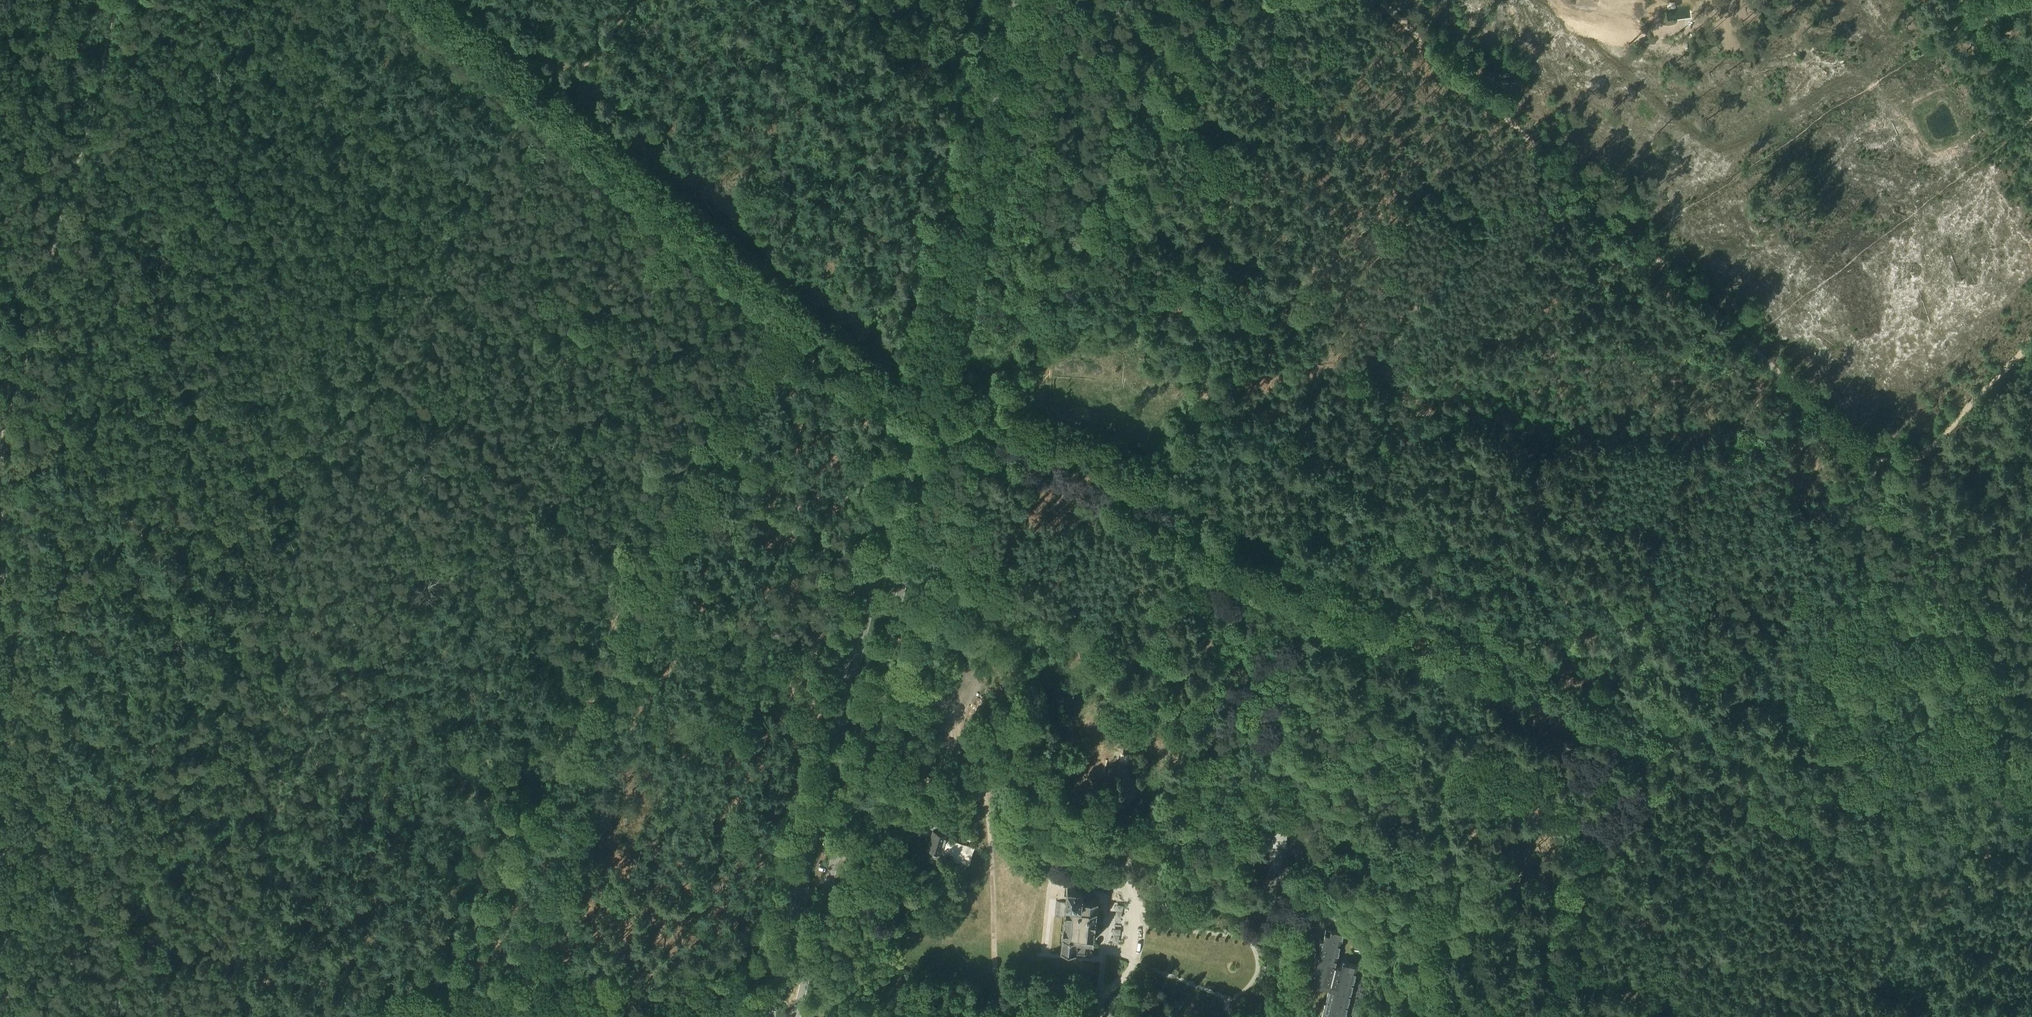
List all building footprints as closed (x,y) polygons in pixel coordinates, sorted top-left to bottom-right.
[(895,764),(893,771),(900,773),(902,765),(895,764)] [(1069,812),(1070,803),(1056,801),(1054,810),(1069,812)] [(933,809),(931,817),(937,819),(944,821),(946,813),(935,809),(933,809)] [(932,830),(927,849),(941,853),(946,834),(941,832),(944,821),(937,819),(933,830),(932,830)] [(1090,898),(1091,886),(1083,885),(1083,887),(1067,886),(1061,948),(1076,950),(1076,952),(1086,953),(1087,941),(1092,941),(1097,899),(1090,898)] [(1357,965),(1348,963),(1348,964),(1344,963),(1342,962),(1341,966),(1335,965),(1343,932),(1334,930),(1334,931),(1325,929),(1323,939),(1319,938),(1308,984),(1317,986),(1317,985),(1329,988),(1322,1016),(1344,1016),(1357,965)]
